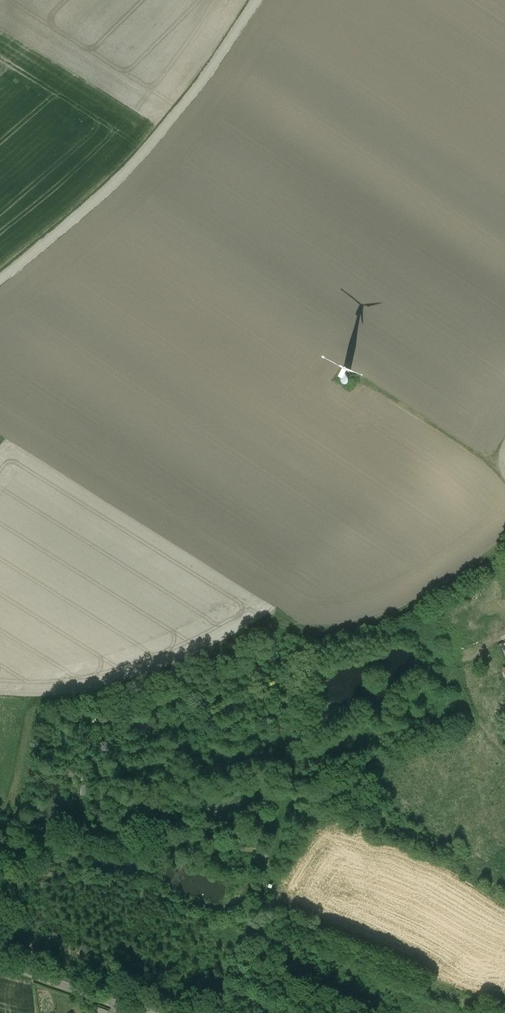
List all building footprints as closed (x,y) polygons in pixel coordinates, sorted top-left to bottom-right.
[(93,748),(92,726),(84,726),(86,748),(93,748)]
